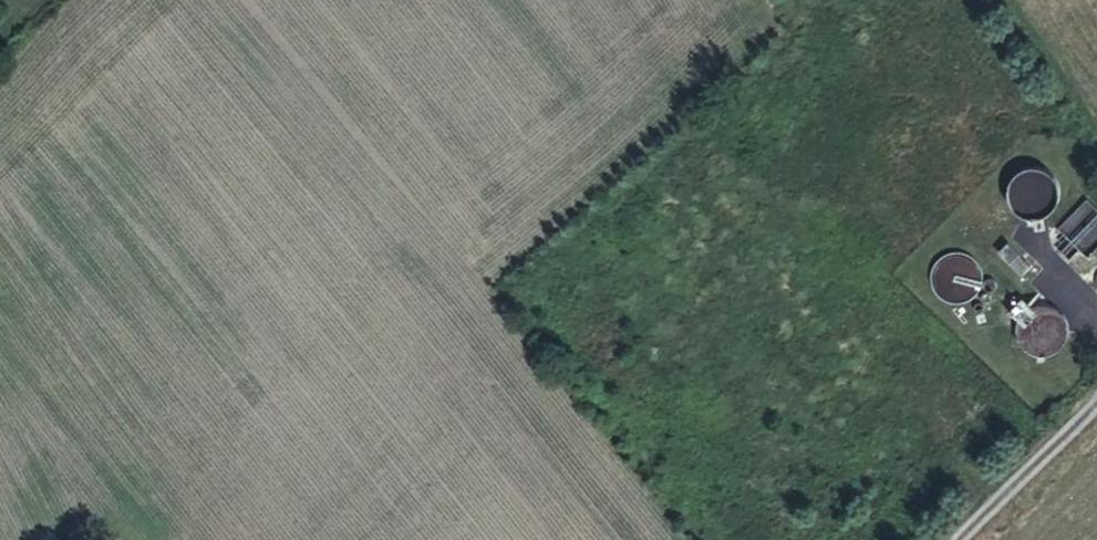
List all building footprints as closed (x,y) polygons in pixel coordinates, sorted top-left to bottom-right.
[(1058,229),(1088,258),(1096,249),(1096,211),(1086,200),(1058,229)]
